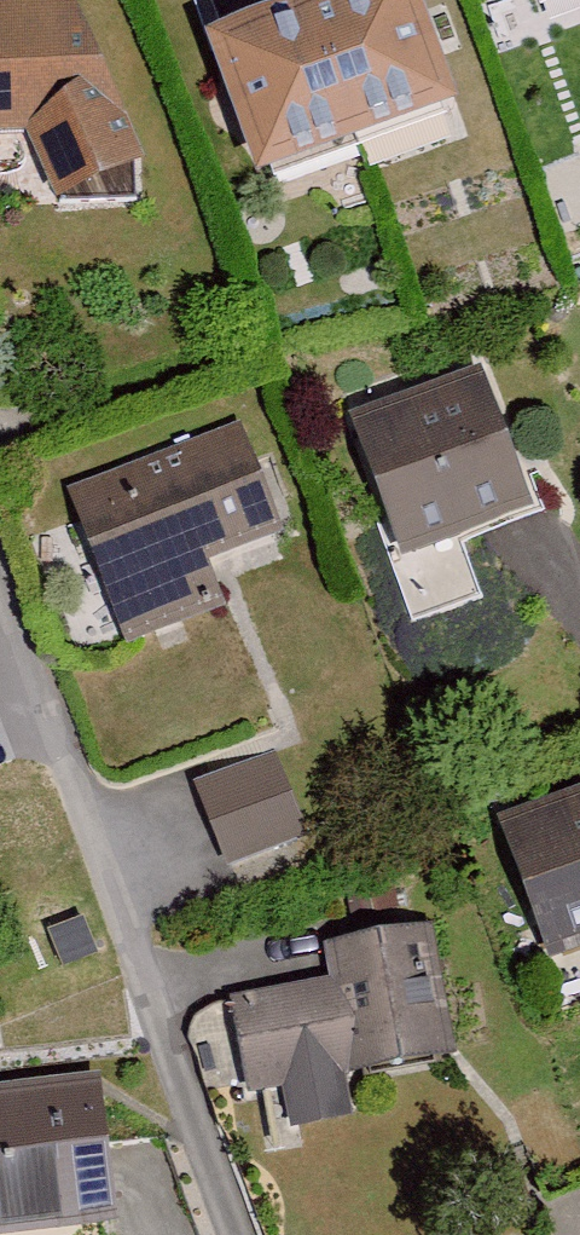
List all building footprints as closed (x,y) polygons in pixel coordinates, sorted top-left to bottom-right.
[(211,46),(262,185),(467,109),(427,0),(337,0),(211,46)] [(536,11),(565,0),(532,0),(536,11)] [(0,11),(0,136),(27,137),(64,196),(156,158),(73,9),(0,11)] [(351,412),(409,567),(541,517),(482,363),(351,412)] [(61,476),(122,637),(213,602),(201,569),(298,532),(249,404),(61,476)] [(312,843),(277,753),(190,788),(225,877),(312,843)] [(500,820),(560,963),(579,955),(579,787),(500,820)] [(336,973),(222,1005),(245,1087),(290,1074),(308,1137),(363,1122),(349,1070),(437,1045),(403,926),(329,947),(336,973)] [(117,1228),(95,1074),(0,1088),(0,1234),(66,1234),(117,1228)]
